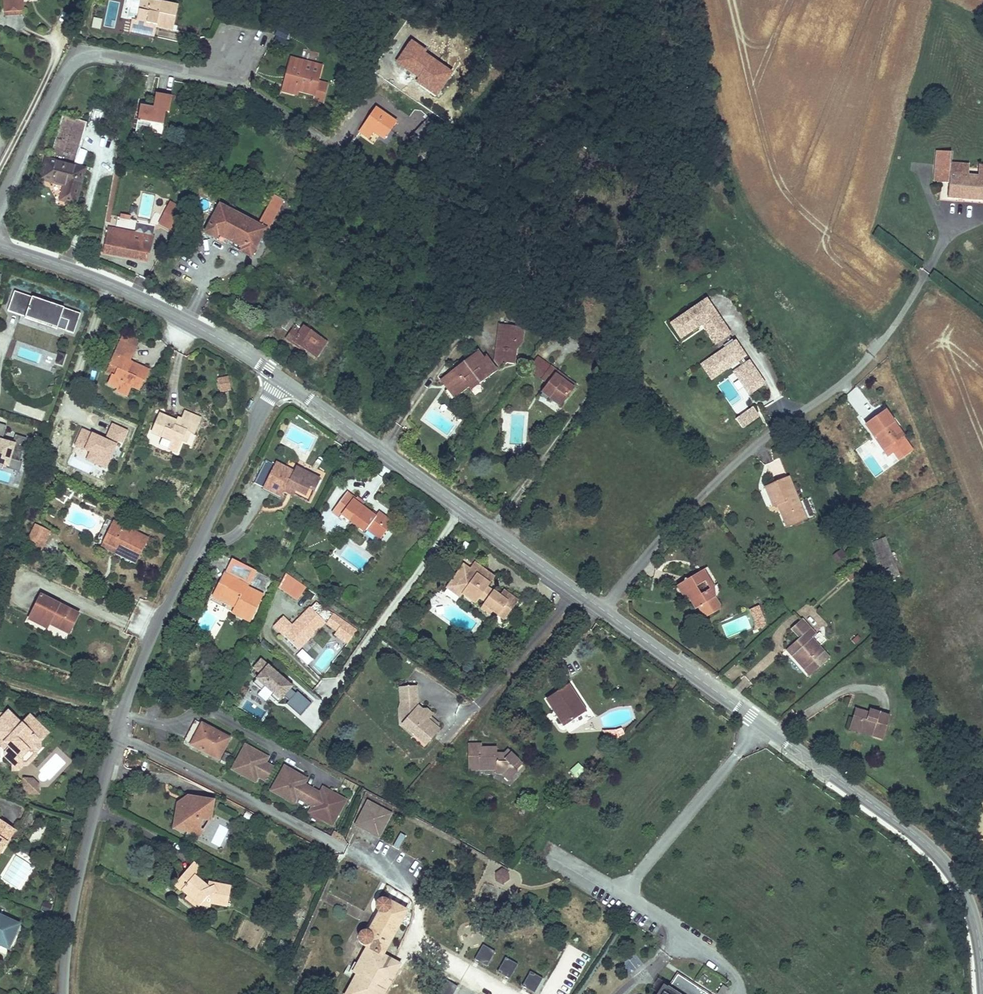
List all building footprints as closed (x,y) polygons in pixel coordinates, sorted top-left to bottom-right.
[(4,11),(23,10),(23,0),(4,0),(4,11)] [(132,20),(137,21),(141,0),(127,0),(126,5),(128,8),(131,8),(128,19),(132,20)] [(154,37),(156,26),(157,22),(174,25),(178,6),(150,0),(141,0),(137,21),(132,20),(130,32),(154,37)] [(279,27),(275,35),(286,41),(290,33),(279,27)] [(272,44),(283,50),(287,42),(276,36),(272,44)] [(313,99),(322,101),(327,84),(317,82),(321,67),(291,59),(287,75),(288,75),(286,83),(284,83),(282,91),(297,95),(298,91),(314,95),(313,99)] [(140,107),(135,134),(149,137),(149,132),(151,124),(163,126),(165,113),(169,113),(172,97),(156,94),(154,105),(153,110),(140,107)] [(201,111),(211,113),(213,106),(203,104),(201,111)] [(91,108),(86,127),(98,130),(103,111),(91,108)] [(374,132),(384,139),(396,123),(376,109),(364,125),(374,132)] [(65,185),(61,200),(75,203),(84,170),(73,167),(86,123),(62,115),(49,160),(46,160),(41,179),(65,185)] [(428,119),(423,125),(434,135),(433,136),(434,137),(439,131),(439,130),(428,119)] [(149,132),(161,135),(163,126),(151,124),(149,132)] [(359,132),(369,139),(374,132),(364,125),(359,132)] [(417,145),(421,149),(428,141),(433,136),(434,135),(423,125),(410,139),(417,145)] [(411,151),(422,161),(434,147),(428,141),(421,149),(417,145),(411,151)] [(948,197),(958,198),(958,197),(963,198),(963,199),(982,200),(982,178),(978,177),(968,176),(950,175),(951,164),(952,153),(937,152),(934,182),(949,183),(948,197)] [(950,175),(968,176),(969,165),(951,164),(950,175)] [(205,233),(251,257),(265,230),(267,231),(283,200),(273,195),(258,225),(233,212),(227,209),(220,205),(205,233)] [(158,223),(173,231),(184,210),(169,202),(158,223)] [(118,227),(145,233),(146,226),(120,220),(118,227)] [(104,253),(147,261),(154,237),(108,228),(104,253)] [(7,311),(21,316),(23,311),(27,313),(25,317),(57,328),(61,318),(68,321),(65,331),(74,334),(80,314),(55,305),(54,309),(31,301),(32,297),(14,291),(7,311)] [(55,305),(32,297),(31,301),(54,309),(55,305)] [(671,324),(681,338),(701,324),(715,344),(729,334),(706,300),(671,324)] [(281,327),(287,331),(295,321),(288,317),(281,327)] [(57,328),(65,331),(68,321),(61,318),(57,328)] [(500,325),(495,366),(501,367),(507,363),(513,364),(516,342),(518,327),(500,325)] [(304,349),(316,357),(326,342),(304,327),(300,333),(294,328),(286,339),(300,348),(301,347),(304,349)] [(123,338),(121,341),(135,348),(138,341),(124,334),(123,338)] [(715,344),(721,352),(735,342),(729,334),(715,344)] [(121,341),(117,350),(131,357),(135,348),(121,341)] [(721,352),(702,365),(712,379),(737,361),(742,367),(734,372),(749,394),(764,384),(749,362),(747,364),(742,357),(744,356),(735,342),(721,352)] [(117,350),(113,357),(117,359),(119,355),(127,359),(124,365),(129,367),(131,362),(131,357),(117,350)] [(445,376),(459,395),(469,387),(477,381),(479,384),(496,371),(485,357),(483,359),(477,351),(463,362),(465,364),(457,370),(455,368),(445,376)] [(58,352),(56,364),(63,365),(65,353),(58,352)] [(149,370),(131,362),(129,367),(124,365),(127,359),(119,355),(117,359),(113,357),(110,366),(118,369),(115,376),(112,375),(108,384),(118,389),(120,384),(123,383),(131,386),(138,389),(142,380),(144,381),(149,370)] [(549,398),(561,406),(573,389),(555,375),(557,372),(538,358),(529,370),(547,384),(541,392),(549,398)] [(118,369),(110,366),(107,372),(112,375),(115,376),(118,369)] [(555,375),(573,389),(576,386),(557,372),(555,375)] [(441,379),(455,398),(459,395),(445,376),(441,379)] [(231,390),(228,377),(218,380),(220,392),(231,390)] [(469,387),(471,390),(479,384),(477,381),(469,387)] [(120,384),(118,389),(117,392),(126,396),(131,386),(123,383),(120,384)] [(539,395),(547,401),(549,398),(541,392),(539,395)] [(748,415),(752,421),(759,416),(753,407),(746,411),(749,415),(748,415)] [(865,424),(874,437),(877,435),(887,449),(901,438),(891,425),(894,423),(885,410),(865,424)] [(736,419),(742,427),(752,421),(748,415),(749,415),(746,411),(736,419)] [(185,412),(182,420),(197,426),(200,418),(185,412)] [(186,442),(190,433),(185,431),(187,426),(176,421),(160,414),(152,433),(162,437),(159,445),(176,452),(182,440),(186,442)] [(185,431),(190,433),(193,435),(197,426),(182,420),(177,418),(176,421),(187,426),(185,431)] [(85,460),(107,469),(119,440),(123,442),(128,429),(111,423),(106,437),(80,427),(73,445),(88,451),(85,460)] [(891,425),(901,438),(904,437),(894,423),(891,425)] [(7,465),(9,459),(20,462),(26,438),(15,435),(12,445),(2,442),(6,426),(0,424),(0,463),(7,465)] [(874,437),(884,450),(887,449),(877,435),(874,437)] [(7,465),(6,468),(19,472),(22,462),(20,462),(9,459),(7,465)] [(266,460),(254,483),(282,497),(285,491),(287,486),(296,490),(306,496),(310,487),(315,490),(320,480),(295,468),(293,472),(291,477),(283,472),(285,468),(275,463),(275,465),(266,460)] [(769,474),(781,474),(781,462),(769,462),(769,474)] [(283,472),(291,477),(293,472),(285,468),(283,472)] [(780,510),(787,527),(806,519),(799,502),(788,478),(765,487),(773,506),(777,504),(779,503),(782,509),(780,510)] [(285,491),(293,495),(296,490),(287,486),(285,491)] [(347,492),(332,512),(348,524),(350,521),(365,532),(367,529),(380,539),(393,523),(378,512),(377,514),(375,516),(371,513),(361,506),(364,503),(357,498),(356,499),(347,492)] [(104,542),(113,522),(107,519),(97,539),(104,542)] [(147,539),(113,522),(104,542),(119,550),(117,553),(135,562),(147,539)] [(36,524),(26,545),(40,552),(50,531),(36,524)] [(873,544),(886,580),(899,575),(886,539),(873,544)] [(119,550),(104,542),(102,546),(117,553),(119,550)] [(833,556),(837,562),(844,557),(839,551),(833,556)] [(256,571),(232,559),(213,596),(235,607),(232,612),(249,621),(262,595),(248,588),(256,571)] [(497,615),(504,620),(518,601),(503,590),(499,595),(493,591),(490,594),(485,590),(487,587),(495,577),(475,562),(470,569),(463,564),(457,573),(463,578),(457,586),(464,591),(461,594),(462,595),(475,604),(479,598),(485,602),(480,608),(495,619),(497,615)] [(704,569),(699,572),(705,581),(710,589),(715,587),(704,569)] [(710,589),(701,594),(696,587),(705,581),(699,572),(687,579),(684,579),(683,582),(677,586),(682,595),(686,593),(695,609),(698,607),(702,614),(709,616),(719,610),(720,605),(710,589)] [(457,573),(446,588),(460,598),(462,595),(461,594),(464,591),(457,586),(463,578),(457,573)] [(299,600),(307,586),(285,574),(277,588),(299,600)] [(79,614),(41,595),(29,619),(47,628),(49,624),(69,634),(79,614)] [(310,608),(314,611),(320,604),(316,602),(310,608)] [(273,626),(298,649),(325,621),(327,622),(326,623),(337,631),(334,634),(348,644),(357,631),(320,604),(314,611),(310,608),(292,626),(282,617),(273,626)] [(750,610),(756,622),(764,619),(759,606),(750,610)] [(756,622),(756,630),(765,626),(764,619),(756,622)] [(792,629),(800,638),(805,633),(811,640),(809,641),(815,648),(818,645),(812,639),(816,635),(802,619),(792,629)] [(798,651),(792,656),(804,670),(806,668),(811,674),(829,658),(818,645),(815,648),(809,641),(811,640),(805,633),(800,638),(792,645),(798,651)] [(786,650),(792,656),(798,651),(792,645),(786,650)] [(261,674),(253,683),(261,690),(265,686),(273,693),(270,696),(278,703),(284,696),(289,701),(286,704),(300,716),(311,704),(297,691),(296,693),(290,689),(292,687),(261,660),(254,668),(261,674)] [(400,687),(400,702),(417,701),(416,686),(400,687)] [(547,700),(564,725),(579,715),(573,705),(571,702),(576,698),(568,686),(547,700)] [(573,705),(579,715),(586,710),(580,700),(573,705)] [(399,726),(412,737),(414,735),(402,724),(417,706),(417,701),(400,702),(398,709),(399,726)] [(417,706),(402,724),(414,735),(426,745),(439,730),(428,720),(430,717),(432,715),(427,710),(422,710),(417,706)] [(872,736),(883,739),(890,716),(869,710),(868,713),(855,709),(852,719),(860,722),(858,728),(873,733),(872,736)] [(0,720),(0,740),(3,743),(1,746),(0,753),(5,753),(5,757),(12,765),(13,771),(19,771),(23,766),(23,760),(22,758),(28,751),(30,753),(36,753),(40,748),(40,742),(49,733),(30,715),(22,724),(8,711),(6,714),(0,720)] [(428,720),(439,730),(439,724),(430,717),(428,720)] [(849,729),(872,736),(873,733),(858,728),(860,722),(852,719),(849,729)] [(190,745),(219,760),(230,738),(214,730),(213,732),(210,731),(211,729),(201,724),(190,745)] [(467,744),(468,770),(496,770),(496,774),(502,774),(509,781),(517,772),(516,770),(513,767),(519,761),(508,750),(504,754),(502,757),(497,757),(497,754),(496,748),(481,748),(481,744),(467,744)] [(245,745),(232,770),(242,775),(244,772),(257,779),(258,776),(266,781),(273,767),(265,763),(266,761),(253,754),(255,750),(245,745)] [(253,754),(266,761),(268,757),(255,750),(253,754)] [(513,767),(516,770),(522,764),(519,761),(513,767)] [(570,771),(577,778),(584,771),(577,764),(570,771)] [(284,766),(271,791),(281,797),(283,793),(295,800),(297,798),(305,802),(312,789),(304,784),(305,783),(293,776),(295,772),(284,766)] [(242,775),(255,782),(257,779),(244,772),(242,775)] [(293,776),(305,783),(307,779),(295,772),(293,776)] [(37,777),(23,779),(25,795),(40,793),(37,777)] [(321,791),(334,798),(336,795),(323,788),(321,791)] [(312,789),(305,802),(312,807),(311,809),(324,816),(322,819),(332,825),(346,800),(336,795),(334,798),(321,791),(320,793),(312,789)] [(283,793),(281,797),(294,803),(295,800),(283,793)] [(188,836),(198,838),(201,818),(210,820),(213,801),(196,798),(194,800),(193,798),(190,797),(187,799),(186,805),(178,804),(176,814),(180,815),(178,826),(189,828),(188,836)] [(358,825),(378,835),(389,815),(368,804),(358,825)] [(309,812),(322,819),(324,816),(311,809),(309,812)] [(201,818),(198,838),(210,820),(201,818)] [(0,820),(0,849),(2,850),(15,830),(0,820)] [(32,844),(50,842),(49,828),(30,829),(32,844)] [(174,886),(181,891),(182,889),(194,875),(200,868),(194,863),(174,886)] [(497,880),(503,883),(508,880),(508,873),(502,870),(497,874),(497,880)] [(182,889),(188,894),(187,896),(200,906),(202,903),(210,905),(211,903),(227,906),(231,886),(212,883),(212,886),(210,886),(208,887),(194,875),(182,889)] [(185,898),(198,908),(200,906),(187,896),(185,898)] [(399,965),(382,955),(406,911),(383,899),(379,900),(377,902),(376,904),(376,908),(376,909),(377,910),(378,911),(379,912),(368,932),(366,931),(365,931),(363,931),(360,933),(359,935),(358,937),(359,941),(359,942),(360,943),(361,944),(367,947),(360,960),(353,972),(357,974),(346,993),(383,993),(399,965)] [(366,931),(368,932),(379,912),(378,911),(377,910),(376,909),(376,908),(363,931),(365,931),(366,931)] [(519,921),(526,923),(527,916),(520,914),(519,921)] [(1,946),(3,940),(11,943),(19,924),(0,916),(0,945),(1,946)] [(3,940),(1,946),(8,949),(11,943),(3,940)] [(351,955),(360,960),(367,947),(361,944),(360,943),(359,942),(359,941),(351,955)] [(677,974),(668,988),(663,985),(657,993),(708,993),(677,974)] [(728,988),(723,985),(717,993),(724,993),(728,988)]
